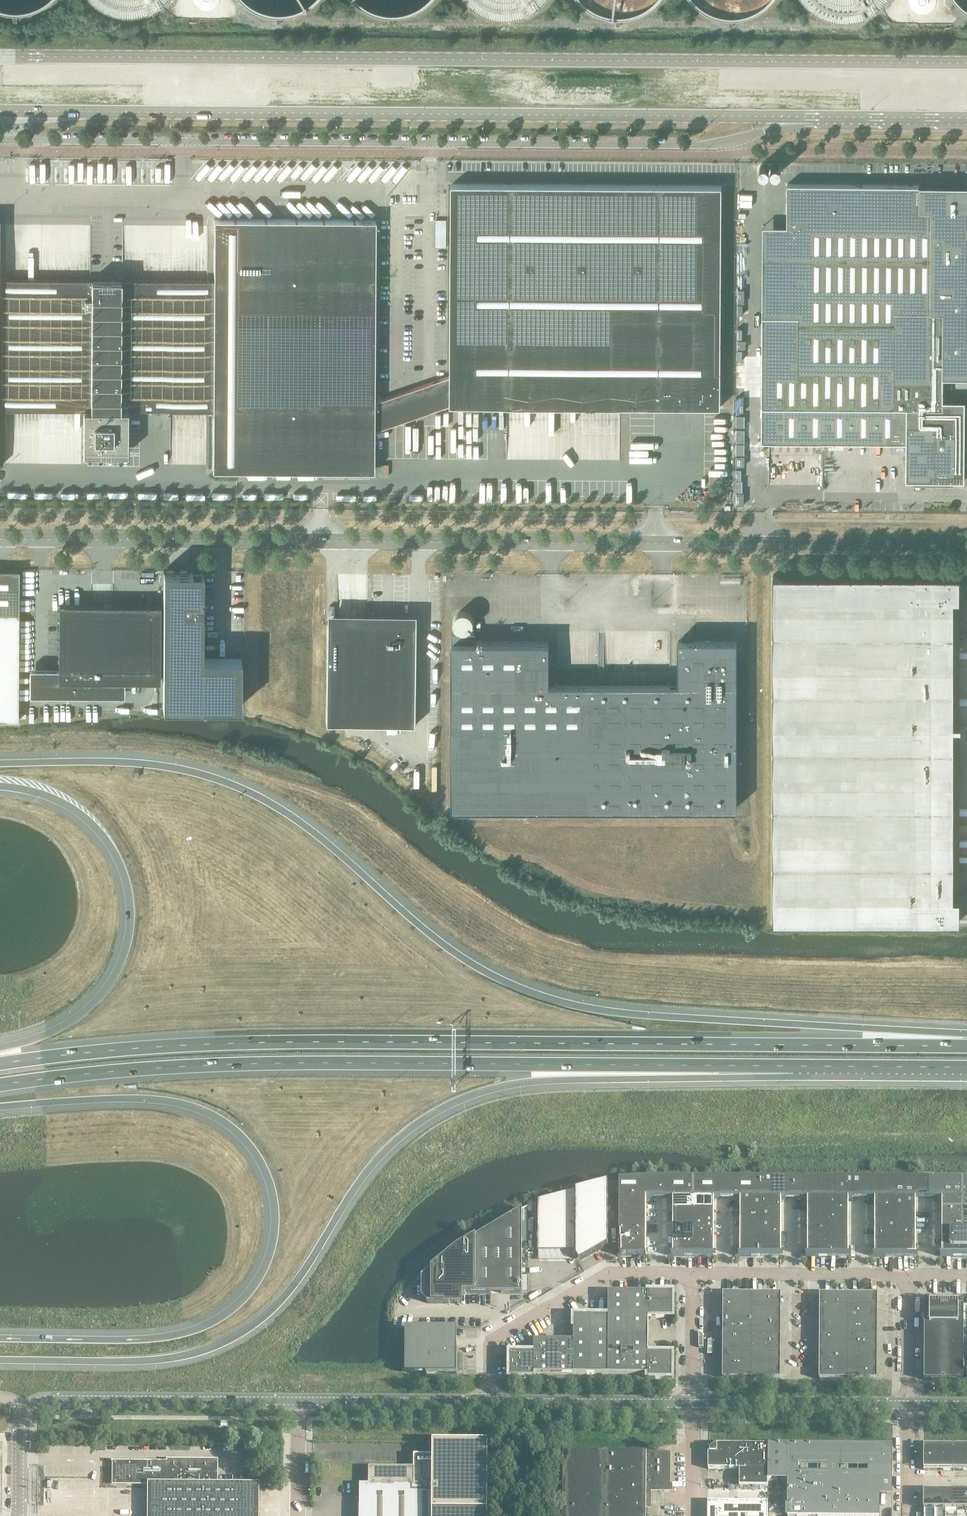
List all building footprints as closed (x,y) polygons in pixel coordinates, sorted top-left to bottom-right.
[(89,0),(91,3),(94,6),(96,7),(99,9),(102,11),(104,12),(108,14),(112,15),(115,16),(118,17),(122,17),(125,17),(128,18),(132,17),(135,17),(139,17),(143,16),(146,14),(149,14),(152,12),(154,11),(157,9),(160,7),(163,5),(166,2),(167,0),(168,0),(88,0),(89,0)] [(802,1),(805,4),(806,6),(808,7),(810,9),(813,11),(816,13),(818,14),(821,16),(822,17),(825,18),(827,19),(830,19),(832,20),(836,21),(838,21),(841,21),(844,22),(846,22),(849,21),(853,21),(855,20),(858,20),(860,19),(863,18),(866,17),(868,16),(871,15),(873,13),(876,11),(878,10),(880,8),(882,6),(884,4),(886,3),(887,1),(888,0),(802,0),(802,1)] [(787,183),(787,226),(799,226),(798,316),(762,315),(762,442),(906,443),(906,480),(913,480),(913,484),(953,484),(953,480),(964,480),(965,400),(943,400),(943,376),(966,376),(966,185),(787,183)] [(720,406),(722,185),(451,184),(450,375),(374,401),(374,430),(450,404),(450,405),(720,406)] [(375,219),(214,218),(214,280),(121,279),(92,279),(0,278),(0,409),(83,410),(83,453),(127,453),(128,410),(213,410),(213,469),(374,470),(374,430),(374,401),(375,219)] [(203,656),(203,570),(187,570),(163,570),(163,705),(241,706),(241,656),(203,656)] [(954,752),(954,632),(954,598),(960,598),(960,574),(959,574),(773,574),(773,921),(959,921),(960,897),(953,897),(953,863),(953,862),(954,752)] [(160,681),(160,604),(59,603),(58,668),(30,668),(29,694),(124,695),(124,680),(160,681)] [(474,621),(474,620),(474,618),(473,617),(473,616),(473,615),(472,614),(471,613),(470,612),(469,612),(467,611),(466,611),(465,610),(464,610),(462,610),(461,610),(460,611),(459,611),(458,612),(457,613),(455,614),(455,615),(454,616),(454,618),(454,619),(454,620),(454,621),(454,622),(454,623),(454,624),(455,625),(455,626),(456,627),(457,627),(457,628),(458,629),(460,630),(461,630),(462,630),(464,630),(465,630),(466,630),(467,630),(468,630),(469,629),(470,628),(471,627),(472,626),(473,625),(473,624),(473,623),(474,622),(474,621)] [(19,612),(0,612),(0,719),(18,719),(19,612)] [(417,623),(416,623),(410,623),(401,623),(379,623),(368,623),(337,622),(329,622),(327,622),(326,723),(345,723),(416,724),(417,623)] [(737,806),(737,641),(737,639),(678,639),(678,683),(550,683),(550,641),(475,641),(475,631),(452,631),(452,788),(452,806),(452,807),(453,807),(453,808),(454,808),(735,808),(736,808),(737,807),(737,806)] [(962,1198),(962,1179),(929,1179),(929,1200),(943,1200),(943,1198),(962,1198)] [(660,1200),(673,1200),(673,1199),(693,1199),(693,1180),(660,1181),(660,1200)] [(693,1199),(714,1199),(727,1199),(727,1181),(693,1180),(693,1199)] [(727,1199),(740,1199),(761,1199),(761,1180),(727,1181),(727,1199)] [(761,1199),(781,1199),(794,1199),(794,1180),(761,1180),(761,1199)] [(794,1180),(794,1199),(807,1199),(828,1199),(828,1180),(794,1180)] [(828,1180),(828,1199),(848,1199),(861,1199),(861,1180),(828,1180)] [(861,1180),(861,1199),(875,1199),(895,1199),(895,1180),(861,1180)] [(895,1180),(895,1199),(915,1199),(929,1199),(929,1180),(895,1180)] [(619,1199),(646,1199),(646,1200),(660,1200),(660,1181),(651,1181),(619,1183),(619,1199)] [(608,1247),(608,1184),(538,1202),(538,1253),(576,1253),(576,1258),(579,1263),(608,1247)] [(943,1200),(943,1212),(962,1212),(962,1198),(943,1198),(943,1200)] [(619,1210),(646,1210),(646,1200),(646,1199),(619,1199),(619,1210)] [(673,1210),(693,1210),(693,1199),(673,1199),(673,1200),(673,1210)] [(693,1210),(714,1210),(714,1199),(693,1199),(693,1210)] [(740,1199),(740,1210),(761,1210),(761,1199),(740,1199)] [(761,1210),(781,1210),(781,1199),(761,1199),(761,1210)] [(807,1199),(807,1210),(828,1210),(828,1199),(807,1199)] [(828,1199),(828,1210),(848,1210),(848,1199),(828,1199)] [(875,1199),(875,1210),(895,1210),(895,1199),(875,1199)] [(895,1199),(895,1210),(915,1210),(915,1199),(895,1199)] [(428,1303),(460,1303),(460,1293),(491,1294),(501,1293),(522,1293),(522,1252),(522,1243),(522,1210),(457,1248),(422,1277),(422,1297),(428,1303)] [(619,1222),(646,1222),(646,1210),(619,1210),(619,1222)] [(673,1222),(693,1222),(693,1210),(673,1210),(673,1222)] [(693,1222),(714,1222),(714,1210),(693,1210),(693,1222)] [(740,1210),(740,1222),(761,1222),(761,1210),(740,1210)] [(761,1210),(761,1222),(781,1222),(781,1210),(761,1210)] [(807,1210),(807,1222),(828,1222),(828,1210),(807,1210)] [(828,1210),(828,1222),(848,1222),(848,1210),(828,1210)] [(875,1210),(875,1222),(895,1222),(895,1210),(875,1210)] [(895,1210),(895,1222),(915,1222),(915,1210),(895,1210)] [(943,1212),(943,1223),(962,1223),(962,1212),(943,1212)] [(619,1233),(646,1233),(646,1222),(619,1222),(619,1233)] [(673,1233),(693,1233),(693,1222),(673,1222),(673,1233)] [(693,1233),(714,1233),(714,1222),(693,1222),(693,1233)] [(740,1222),(740,1233),(761,1233),(761,1222),(740,1222)] [(761,1222),(761,1233),(781,1233),(781,1222),(761,1222)] [(807,1222),(807,1233),(828,1233),(828,1222),(807,1222)] [(828,1222),(828,1233),(848,1233),(848,1222),(828,1222)] [(875,1222),(875,1233),(895,1233),(895,1222),(875,1222)] [(895,1222),(895,1233),(915,1233),(915,1222),(895,1222)] [(962,1234),(962,1223),(943,1223),(942,1233),(962,1234)] [(619,1255),(646,1255),(646,1233),(619,1233),(619,1255)] [(673,1233),(673,1245),(693,1245),(693,1233),(673,1233)] [(693,1245),(714,1245),(714,1233),(693,1233),(693,1245)] [(740,1233),(740,1245),(761,1245),(761,1233),(740,1233)] [(761,1233),(761,1245),(781,1245),(781,1233),(761,1233)] [(807,1233),(807,1245),(828,1245),(828,1233),(807,1233)] [(828,1233),(828,1245),(848,1245),(848,1233),(828,1233)] [(875,1233),(875,1245),(895,1245),(895,1233),(875,1233)] [(895,1233),(895,1245),(915,1245),(915,1233),(895,1233)] [(962,1234),(942,1233),(942,1244),(942,1255),(962,1255),(966,1255),(966,1234),(962,1234)] [(673,1245),(673,1257),(693,1257),(693,1245),(673,1245)] [(693,1245),(693,1257),(714,1257),(714,1245),(693,1245)] [(740,1245),(740,1257),(761,1257),(761,1245),(740,1245)] [(761,1245),(761,1257),(781,1257),(781,1245),(761,1245)] [(807,1245),(807,1257),(828,1257),(828,1245),(807,1245)] [(828,1245),(828,1257),(848,1257),(848,1245),(828,1245)] [(875,1245),(875,1257),(895,1257),(895,1245),(875,1245)] [(895,1245),(895,1257),(915,1257),(915,1245),(895,1245)] [(673,1317),(673,1293),(608,1292),(608,1316),(608,1332),(648,1332),(648,1317),(673,1317)] [(752,1308),(752,1294),(724,1294),(724,1308),(752,1308)] [(780,1309),(780,1294),(752,1294),(752,1308),(780,1309)] [(849,1309),(849,1294),(848,1294),(848,1295),(820,1294),(820,1309),(849,1309)] [(877,1309),(877,1295),(849,1295),(849,1294),(849,1309),(877,1309)] [(964,1380),(964,1306),(959,1306),(959,1303),(930,1303),(930,1306),(925,1306),(924,1334),(925,1334),(925,1342),(924,1342),(924,1362),(925,1362),(925,1370),(924,1370),(924,1380),(964,1380)] [(752,1322),(752,1308),(724,1308),(724,1322),(752,1322)] [(780,1323),(780,1309),(752,1308),(752,1322),(780,1323)] [(849,1323),(849,1309),(820,1309),(820,1323),(849,1323)] [(877,1323),(877,1309),(849,1309),(849,1323),(877,1323)] [(608,1374),(608,1332),(608,1316),(574,1316),(574,1341),(573,1374),(608,1374)] [(752,1336),(752,1322),(724,1322),(724,1336),(752,1336)] [(780,1337),(780,1323),(752,1322),(752,1336),(780,1337)] [(848,1337),(849,1323),(820,1323),(820,1337),(848,1337)] [(877,1337),(877,1323),(849,1323),(848,1337),(877,1337)] [(457,1355),(457,1328),(405,1328),(405,1355),(402,1355),(402,1370),(411,1370),(411,1373),(446,1373),(457,1373),(457,1370),(463,1370),(463,1355),(457,1355)] [(672,1379),(672,1354),(648,1354),(648,1332),(608,1332),(608,1374),(647,1375),(647,1379),(672,1379)] [(752,1350),(752,1336),(724,1336),(723,1350),(752,1350)] [(780,1351),(780,1337),(752,1336),(752,1350),(780,1351)] [(848,1351),(848,1337),(820,1337),(820,1351),(848,1351)] [(877,1351),(877,1337),(848,1337),(848,1351),(877,1351)] [(573,1374),(574,1341),(534,1341),(534,1353),(521,1353),(510,1353),(510,1378),(534,1378),(534,1374),(573,1374)] [(752,1364),(752,1350),(723,1350),(723,1364),(752,1364)] [(780,1365),(780,1351),(752,1350),(752,1364),(780,1365)] [(848,1365),(848,1351),(820,1351),(820,1365),(848,1365)] [(877,1365),(877,1351),(848,1351),(848,1365),(877,1365)] [(752,1379),(752,1364),(723,1364),(723,1379),(751,1379),(752,1379)] [(780,1379),(780,1365),(752,1364),(752,1379),(780,1379)] [(848,1380),(848,1365),(820,1365),(820,1379),(848,1379),(848,1380)] [(876,1380),(877,1365),(848,1365),(848,1380),(849,1380),(849,1379),(876,1380)] [(488,1443),(433,1443),(433,1456),(414,1456),(414,1468),(369,1468),(369,1481),(367,1481),(367,1485),(360,1485),(360,1515),(433,1515),(433,1512),(488,1512),(488,1443)] [(768,1487),(768,1445),(717,1444),(717,1446),(710,1446),(710,1453),(708,1453),(708,1469),(740,1469),(739,1486),(768,1487)] [(892,1476),(893,1446),(788,1445),(787,1515),(831,1515),(878,1515),(878,1496),(892,1496),(892,1476)] [(954,1470),(954,1446),(924,1446),(924,1470),(954,1470)] [(954,1446),(954,1470),(966,1470),(966,1446),(954,1446)] [(646,1488),(671,1488),(671,1454),(564,1453),(563,1515),(646,1515),(646,1488)] [(255,1487),(255,1486),(214,1486),(214,1483),(215,1483),(215,1461),(175,1461),(114,1461),(114,1482),(130,1479),(130,1483),(150,1483),(150,1485),(150,1515),(255,1515),(255,1487)] [(953,1509),(953,1491),(923,1491),(923,1509),(953,1509)] [(953,1491),(953,1509),(966,1509),(966,1491),(953,1491)] [(768,1503),(708,1502),(708,1515),(768,1515),(768,1503)]
